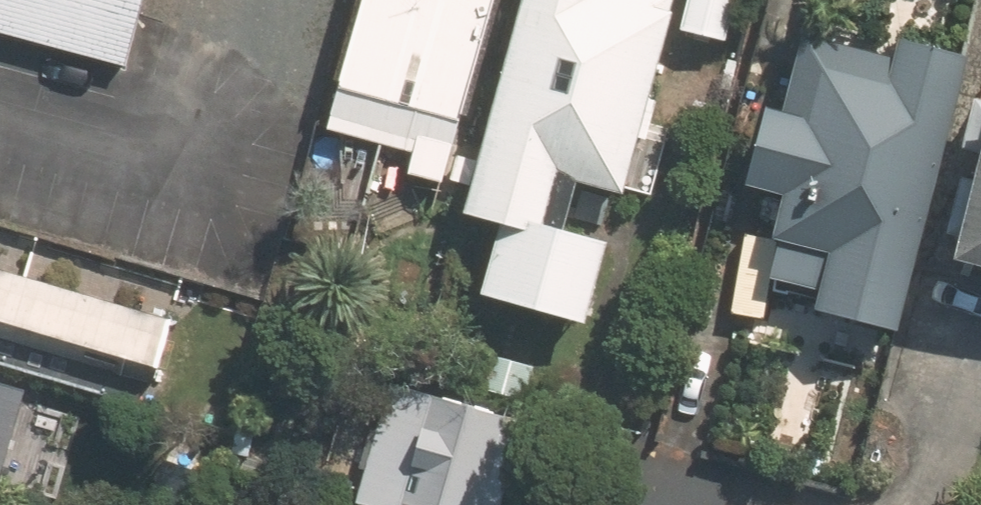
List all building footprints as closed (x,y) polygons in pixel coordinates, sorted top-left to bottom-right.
[(172,0),(0,0),(0,28),(152,72),(172,0)] [(444,188),(495,0),(364,0),(329,130),(409,152),(403,177),(444,188)] [(611,245),(559,231),(572,180),(624,194),(677,0),(522,0),(464,214),(500,224),(481,297),(589,326),(611,245)] [(683,31),(728,41),(737,0),(690,0),(683,31)] [(783,193),(762,278),(820,293),(814,316),(897,337),(968,56),(898,38),(893,57),(809,36),(790,110),(768,105),(748,185),(783,193)] [(980,269),(980,147),(952,261),(976,267),(980,269)] [(176,318),(0,270),(0,369),(150,410),(176,318)] [(484,348),(472,392),(370,364),(345,459),(367,465),(356,504),(479,504),(508,401),(536,409),(548,365),(520,357),(484,348)] [(26,384),(0,377),(0,477),(26,384)]
